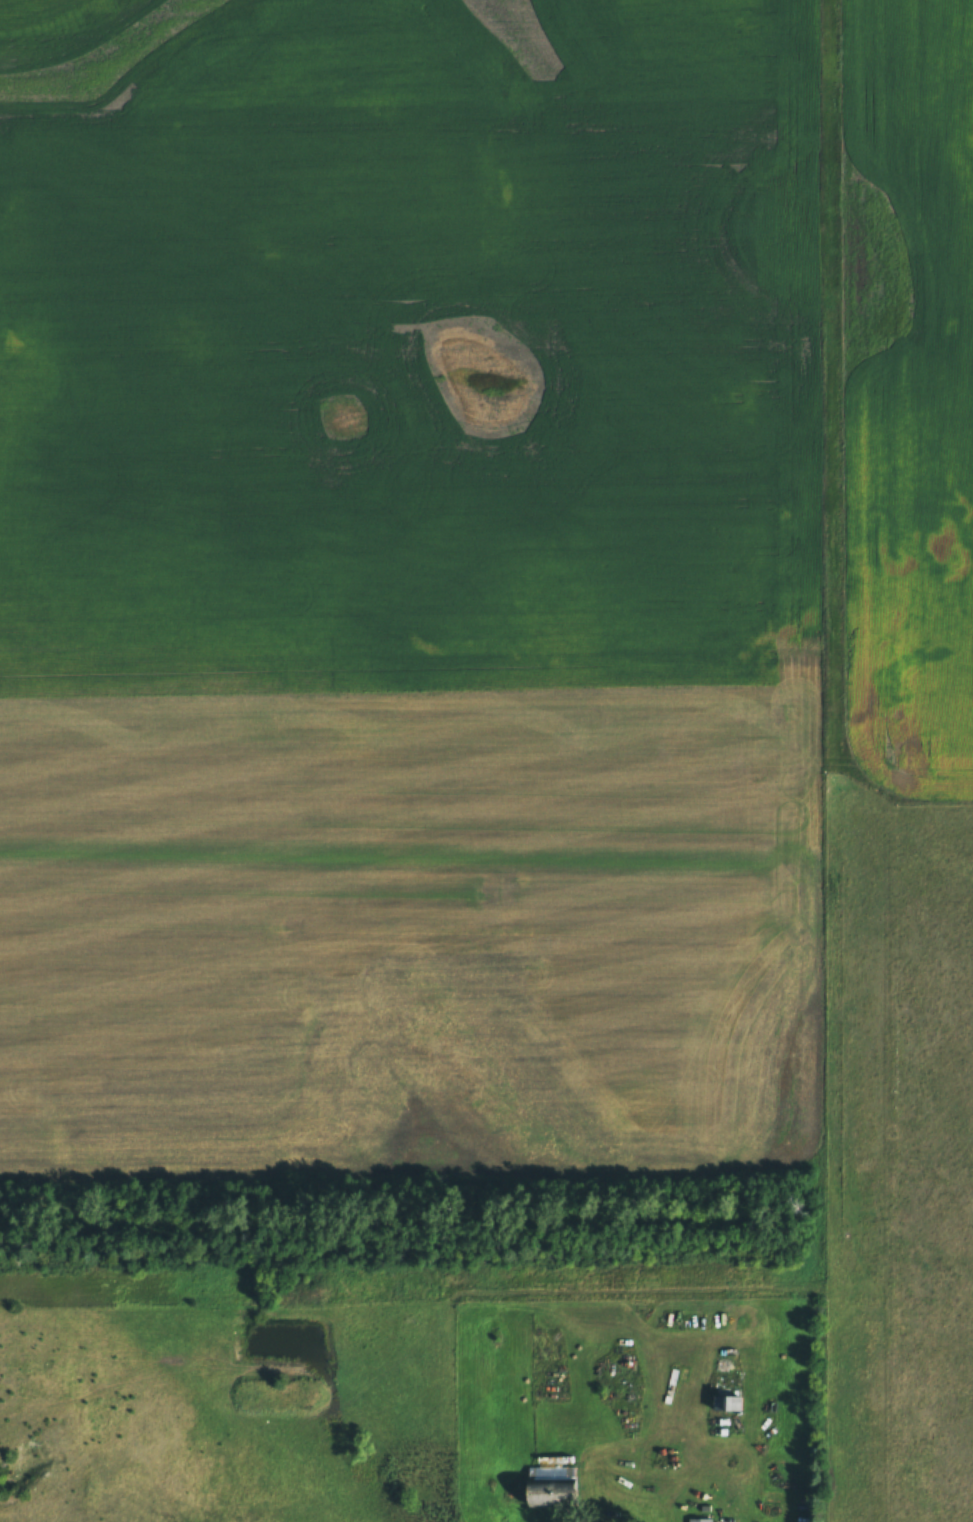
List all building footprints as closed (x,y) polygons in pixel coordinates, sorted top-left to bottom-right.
[(741,1411),(741,1396),(719,1396),(719,1411),(741,1411)] [(537,1457),(538,1466),(523,1467),(525,1502),(577,1500),(575,1456),(537,1457)]
